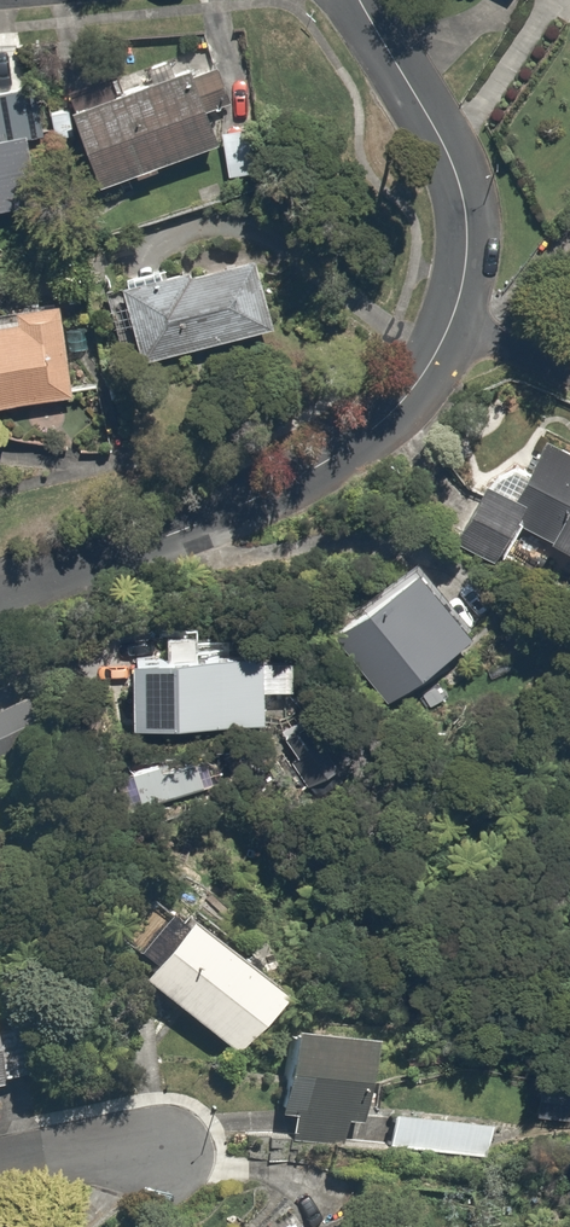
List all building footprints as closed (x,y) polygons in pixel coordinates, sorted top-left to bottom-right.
[(185,71),(180,57),(59,99),(88,182),(208,140),(198,111),(228,101),(214,61),(185,71)] [(40,198),(26,124),(0,129),(0,205),(40,198)] [(117,270),(138,356),(267,324),(246,239),(117,270)] [(0,293),(0,397),(62,391),(54,289),(0,293)] [(456,549),(499,570),(521,527),(569,551),(569,455),(547,444),(517,504),(486,489),(456,549)] [(389,703),(472,639),(421,572),(338,636),(389,703)] [(159,628),(159,640),(121,640),(121,718),(256,718),(256,683),(290,684),(290,647),(256,647),(256,640),(200,640),(200,629),(159,628)] [(32,699),(14,654),(0,659),(0,711),(32,699)] [(136,881),(105,923),(144,953),(131,971),(223,1041),(268,981),(136,881)] [(279,1015),(272,1104),(286,1105),(284,1130),(353,1136),(362,1021),(279,1015)] [(490,1119),(388,1108),(384,1143),(487,1153),(490,1119)] [(275,1205),(248,1226),(293,1226),(275,1205)]
